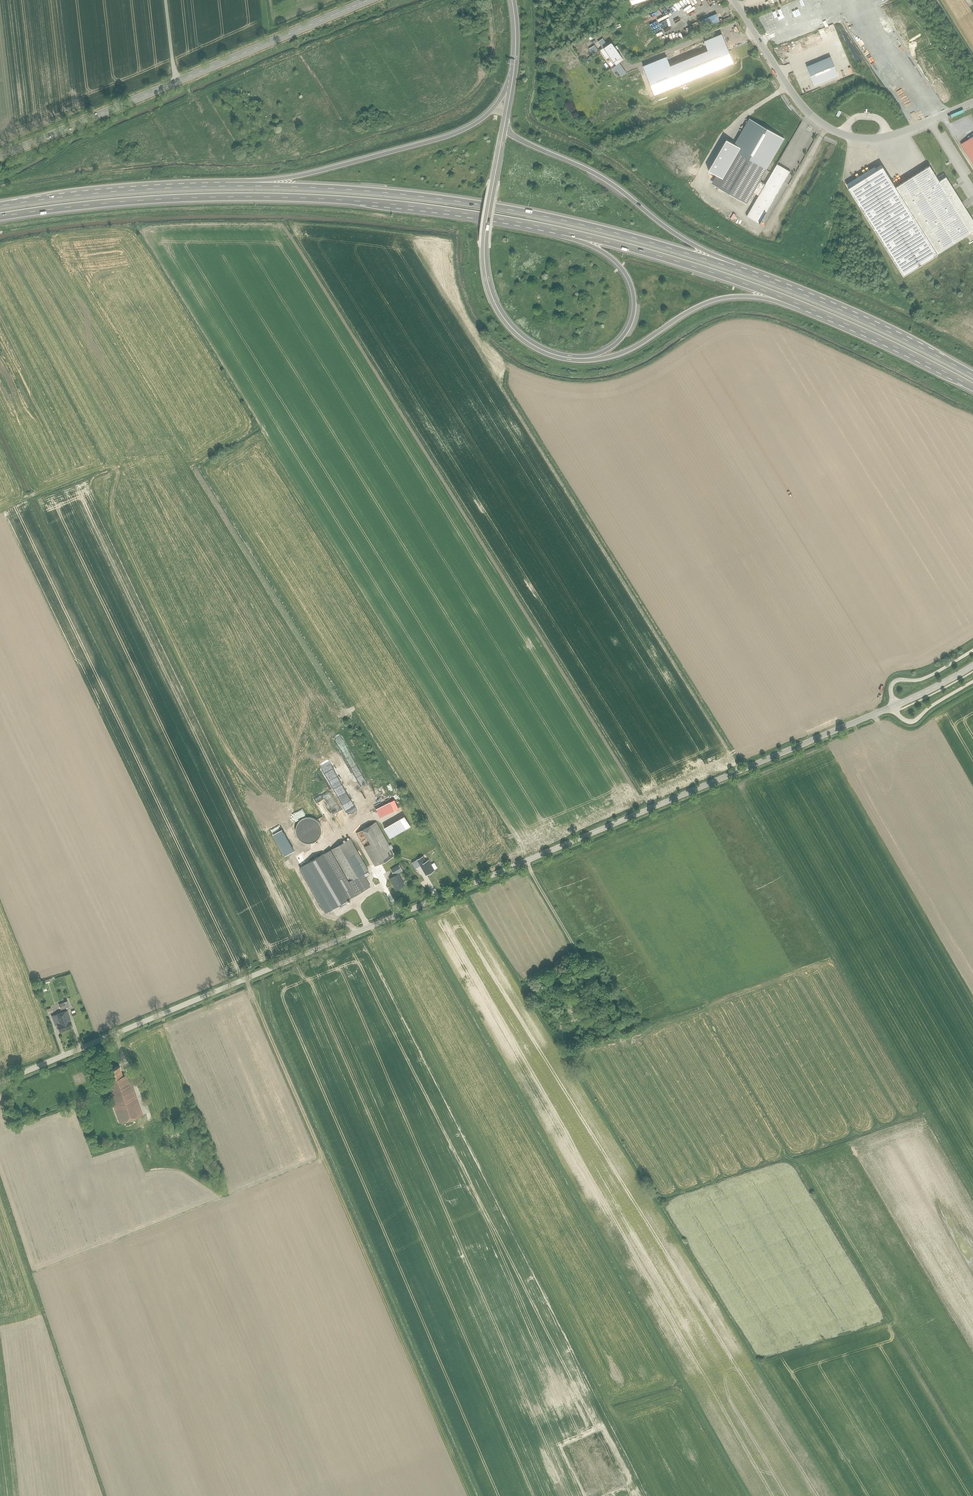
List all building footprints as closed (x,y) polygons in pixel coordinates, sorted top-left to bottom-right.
[(795,3),(788,6),(790,12),(798,9),(795,3)] [(717,14),(699,21),(702,28),(720,21),(717,14)] [(647,76),(654,95),(733,62),(721,34),(704,41),(708,51),(669,67),(647,76)] [(608,45),(603,38),(598,42),(603,48),(604,48),(608,45)] [(616,65),(623,59),(611,42),(608,45),(604,48),(616,65)] [(832,56),(808,65),(815,84),(839,74),(832,56)] [(647,76),(669,67),(666,58),(643,67),(647,76)] [(621,77),(627,73),(620,64),(612,69),(614,72),(617,71),(621,77)] [(728,140),(710,171),(716,175),(712,183),(746,203),(752,194),(757,197),(746,216),(761,225),(792,172),(777,163),(765,184),(760,182),(784,140),(749,120),(735,144),(728,140)] [(959,145),(972,166),(972,136),(959,145)] [(903,275),(972,232),(972,220),(946,177),(940,181),(930,165),(896,187),(883,166),(849,188),(903,275)] [(326,771),(347,818),(357,813),(349,796),(361,790),(362,788),(359,782),(354,781),(355,775),(353,771),(349,771),(350,769),(348,764),(345,764),(339,766),(338,772),(336,773),(339,773),(338,780),(331,764),(327,766),(326,771)] [(375,798),(365,779),(359,781),(366,793),(370,800),(375,798)] [(390,801),(377,808),(381,816),(394,809),(390,801)] [(405,815),(384,826),(390,838),(411,827),(405,815)] [(378,822),(357,832),(375,866),(395,855),(378,822)] [(329,853),(352,897),(371,887),(363,873),(367,871),(351,841),(329,853)] [(329,853),(306,865),(330,909),(352,897),(329,853)] [(402,870),(399,864),(392,868),(395,874),(402,870)] [(400,873),(389,879),(395,890),(406,884),(400,873)] [(68,1010),(52,1015),(55,1024),(57,1023),(60,1031),(72,1028),(69,1020),(71,1020),(68,1010)] [(108,1070),(111,1080),(123,1076),(120,1066),(108,1070)] [(111,1080),(107,1081),(120,1122),(143,1115),(130,1074),(123,1076),(111,1080)]
